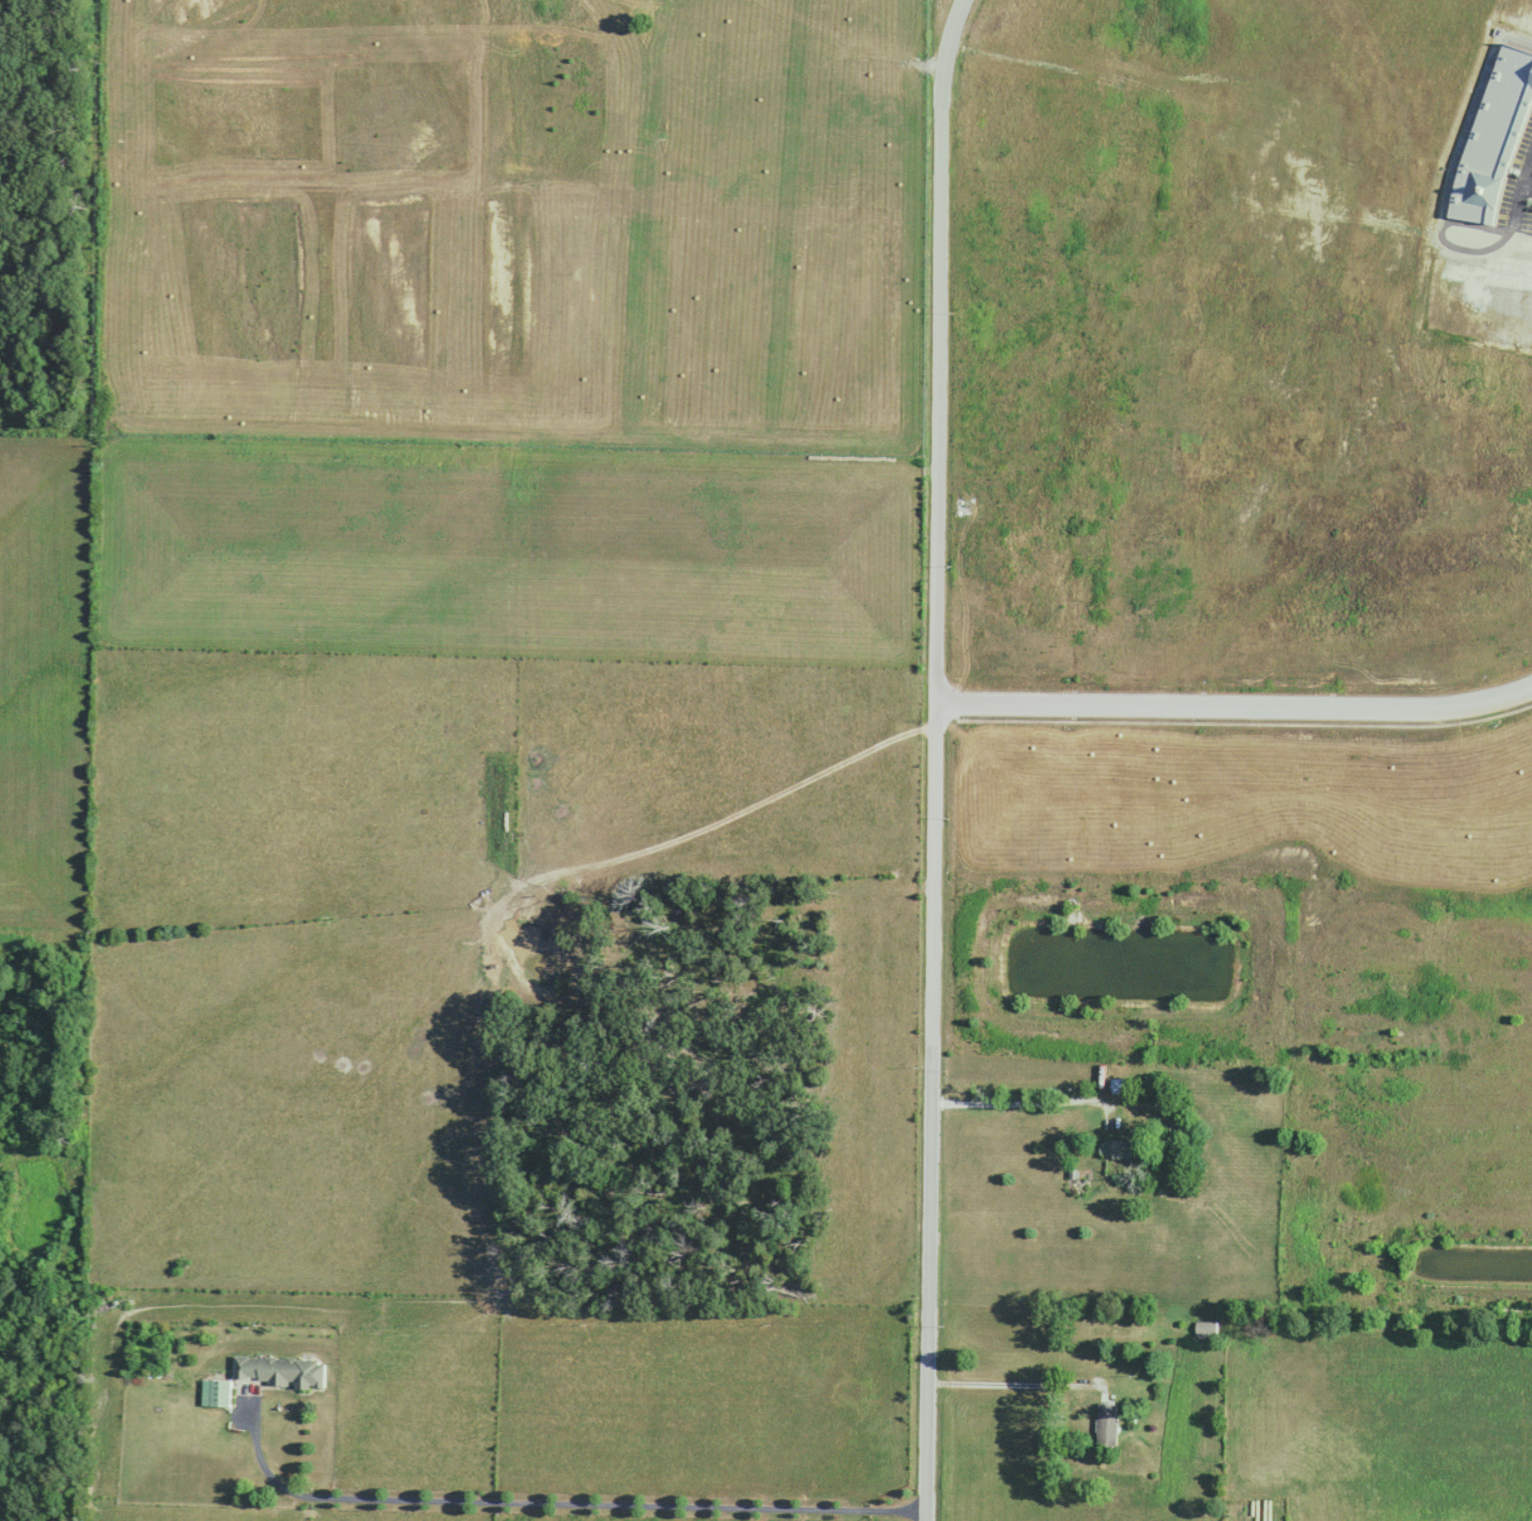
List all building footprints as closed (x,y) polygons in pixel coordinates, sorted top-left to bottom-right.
[(1494,230),(1531,92),(1531,55),(1497,45),(1448,217),(1494,230)] [(1112,1093),(1124,1093),(1124,1080),(1112,1080),(1112,1093)] [(1099,1158),(1130,1158),(1130,1136),(1099,1136),(1099,1158)] [(1217,1338),(1217,1323),(1195,1323),(1195,1338),(1217,1338)] [(201,1410),(258,1413),(259,1386),(324,1389),(325,1362),(234,1358),(233,1382),(202,1381),(201,1410)] [(1096,1448),(1117,1448),(1117,1403),(1096,1403),(1096,1448)]
